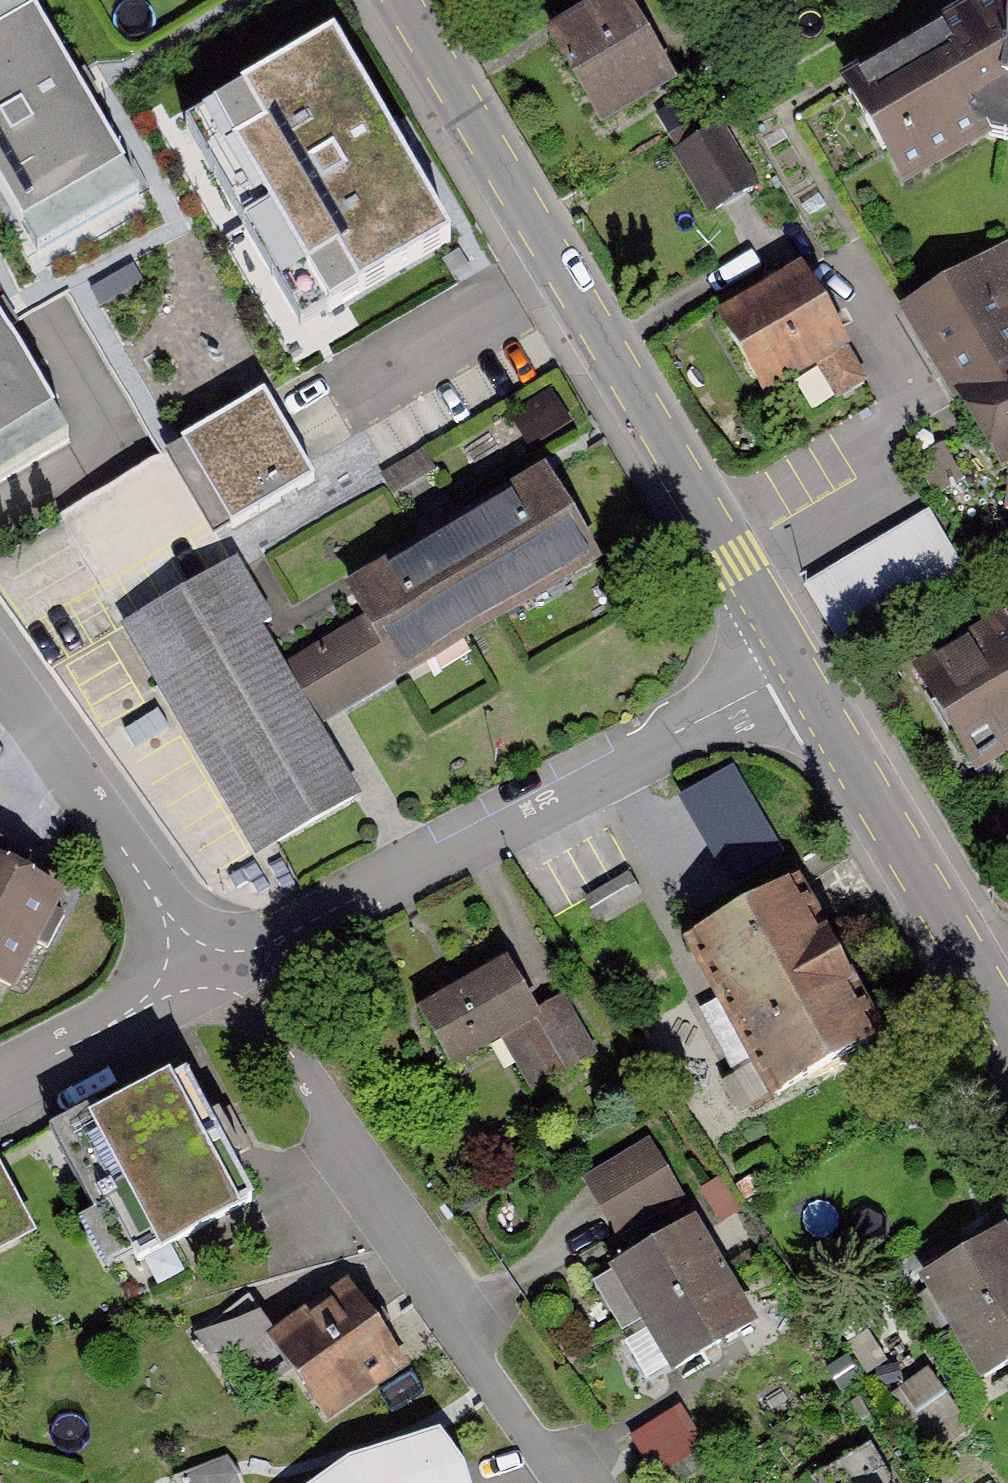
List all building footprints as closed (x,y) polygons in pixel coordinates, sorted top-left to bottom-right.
[(32,247),(133,189),(24,0),(0,0),(0,192),(32,247)] [(825,90),(892,205),(998,144),(1007,154),(1007,0),(972,0),(825,90)] [(673,90),(618,3),(543,49),(597,137),(673,90)] [(334,43),(213,113),(327,317),(448,248),(334,43)] [(718,131),(666,161),(703,224),(755,193),(718,131)] [(889,311),(996,480),(1007,472),(1007,255),(1000,242),(889,311)] [(807,284),(719,331),(758,405),(846,357),(807,284)] [(75,441),(0,314),(0,485),(75,441)] [(266,385),(166,440),(216,531),(316,476),(266,385)] [(352,627),(288,662),(323,725),(591,579),(537,479),(332,590),(352,627)] [(926,518),(805,592),(849,665),(971,592),(926,518)] [(288,662),(241,576),(129,637),(254,866),(366,805),(323,725),(288,662)] [(904,683),(970,785),(1007,760),(1007,617),(904,683)] [(678,807),(734,899),(790,864),(734,772),(678,807)] [(0,865),(0,994),(14,1000),(61,891),(0,865)] [(791,891),(683,949),(764,1099),(872,1041),(791,891)] [(507,971),(429,1016),(458,1067),(508,1038),(542,1097),(611,1057),(569,984),(528,1007),(507,971)] [(184,1082),(79,1142),(151,1266),(256,1206),(184,1082)] [(694,1218),(653,1140),(580,1177),(622,1256),(694,1218)] [(0,1174),(0,1263),(37,1244),(0,1174)] [(694,1225),(612,1274),(669,1371),(752,1323),(694,1225)] [(924,1278),(988,1384),(1007,1372),(1007,1240),(1003,1231),(924,1278)] [(333,1285),(262,1345),(325,1419),(396,1358),(333,1285)] [(637,1431),(655,1480),(709,1460),(691,1412),(637,1431)] [(310,1482),(472,1482),(464,1456),(440,1426),(350,1453),(310,1482)] [(230,1453),(181,1476),(184,1482),(244,1482),(230,1453)]
